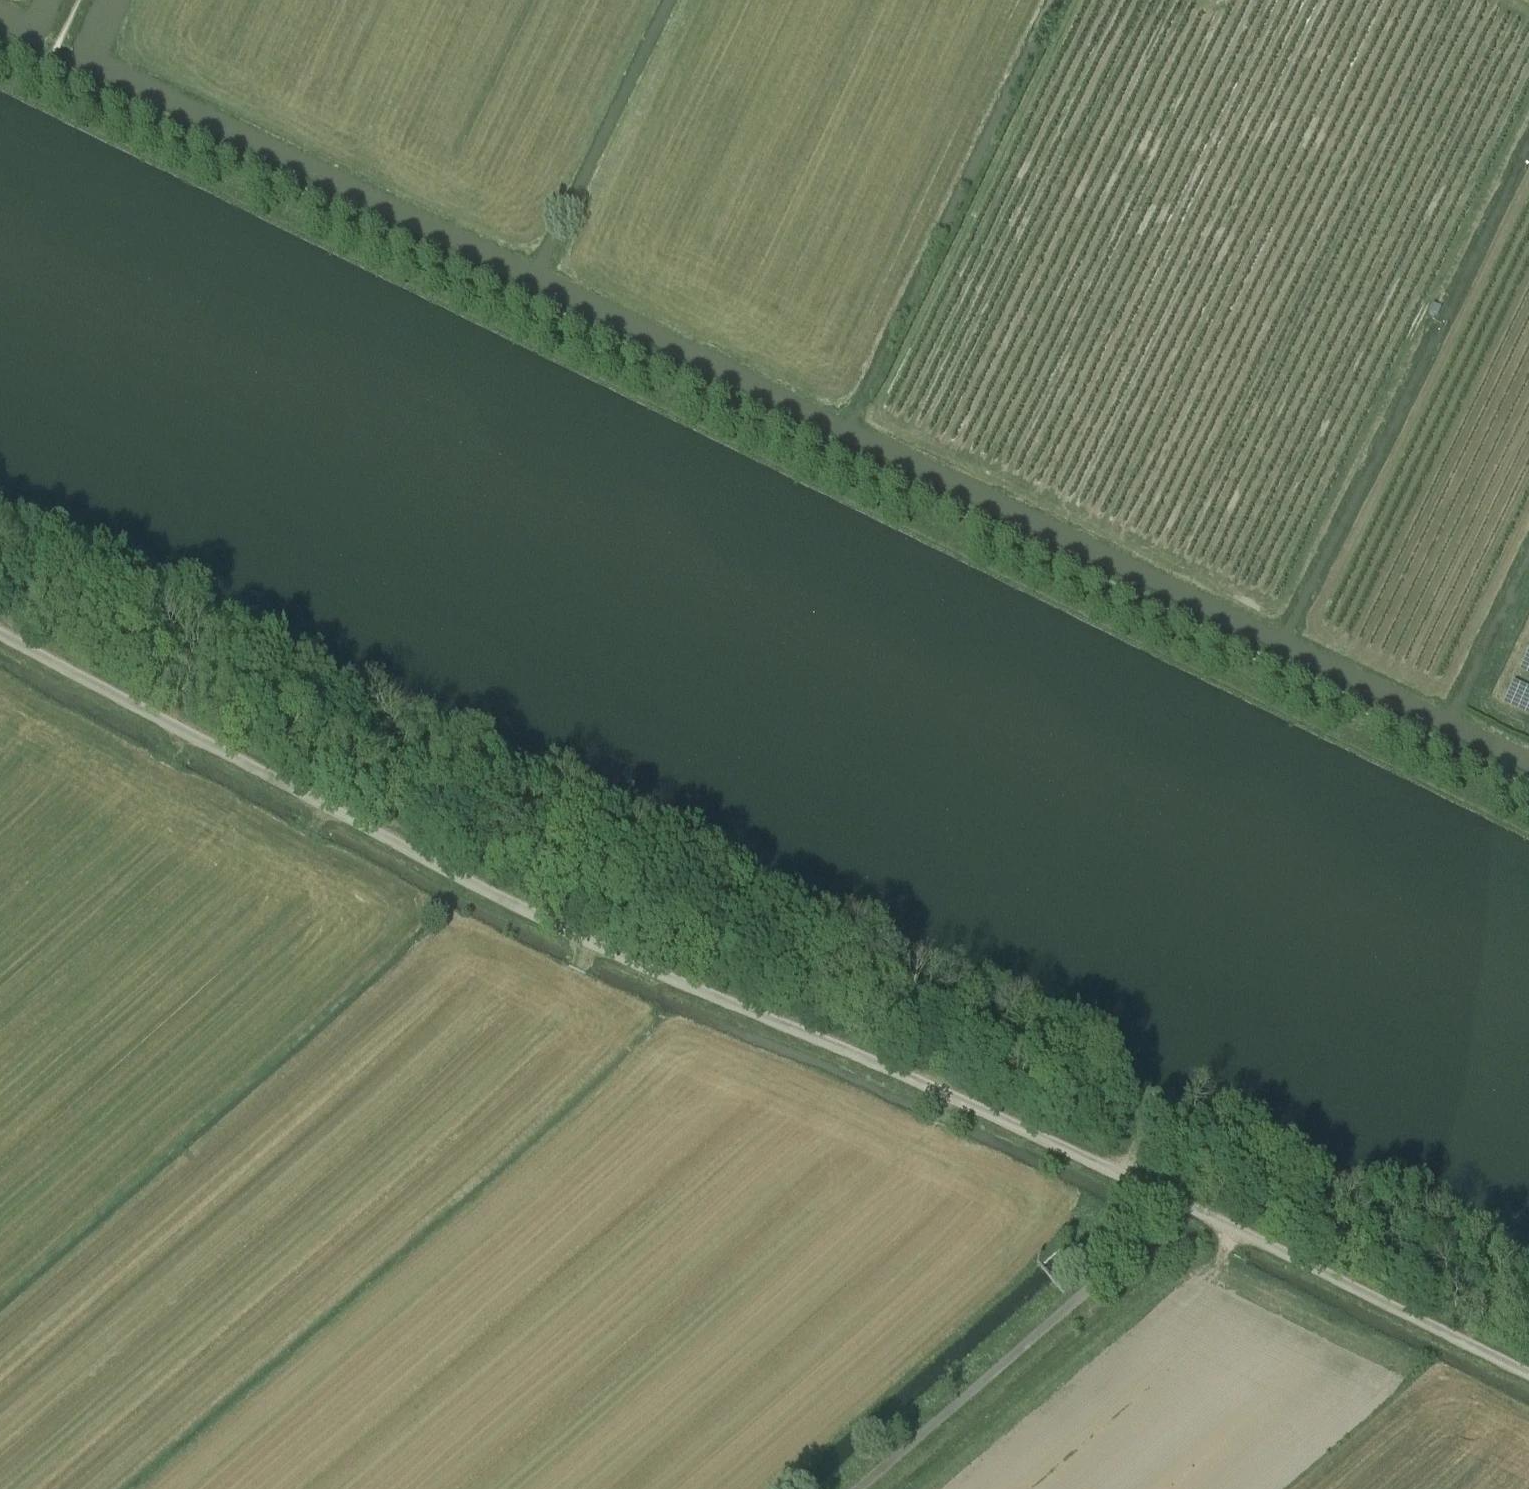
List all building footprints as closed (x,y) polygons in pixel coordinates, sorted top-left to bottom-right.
[(1432,318),(1438,307),(1432,304),(1426,316),(1432,318)]
